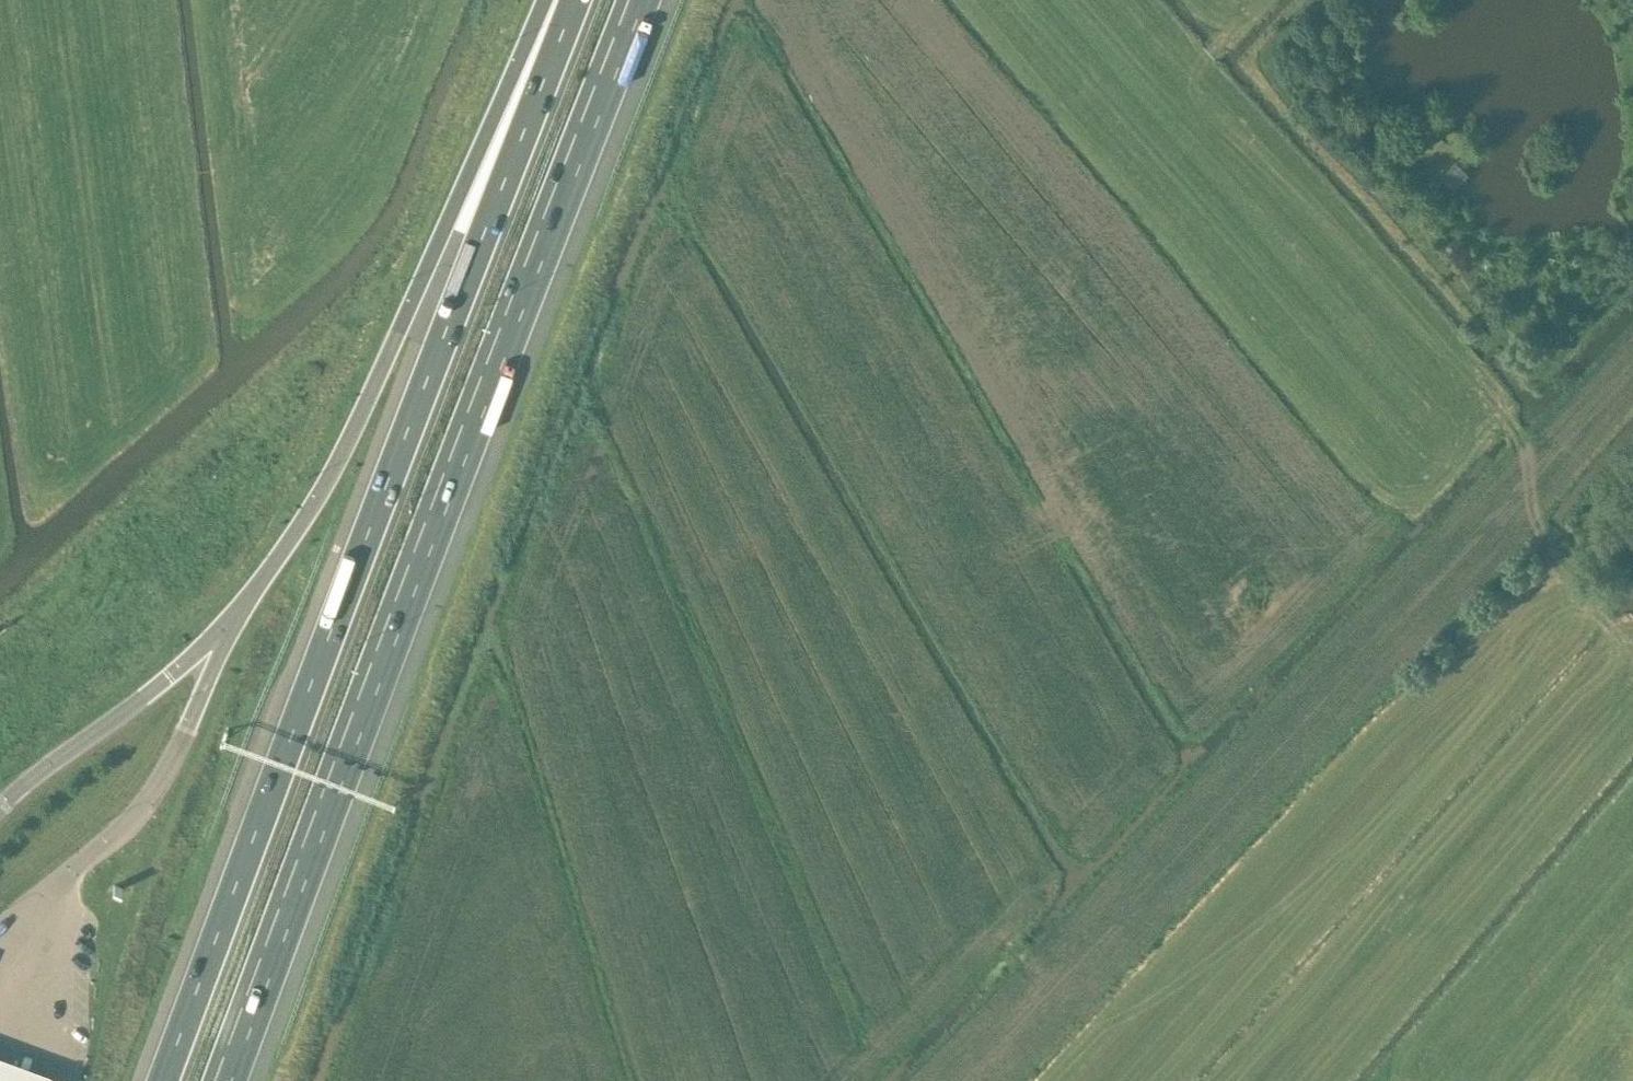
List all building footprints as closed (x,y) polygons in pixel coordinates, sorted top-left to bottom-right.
[(64,1077),(0,1054),(0,1080),(62,1080),(64,1077)]
